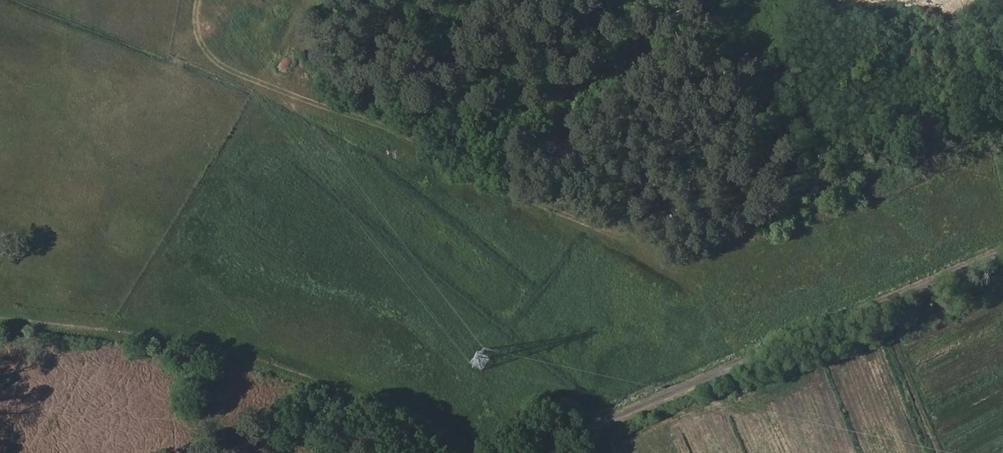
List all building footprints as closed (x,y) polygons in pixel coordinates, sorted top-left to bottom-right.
[(210,144),(205,141),(199,150),(205,154),(210,144)]
